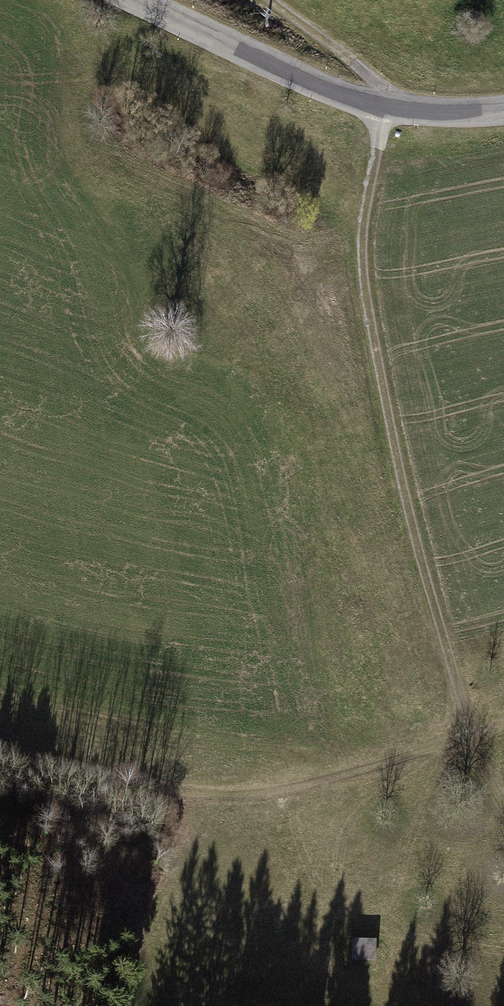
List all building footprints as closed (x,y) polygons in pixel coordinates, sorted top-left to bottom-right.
[(377,941),(354,941),(354,962),(377,962),(377,941)]
